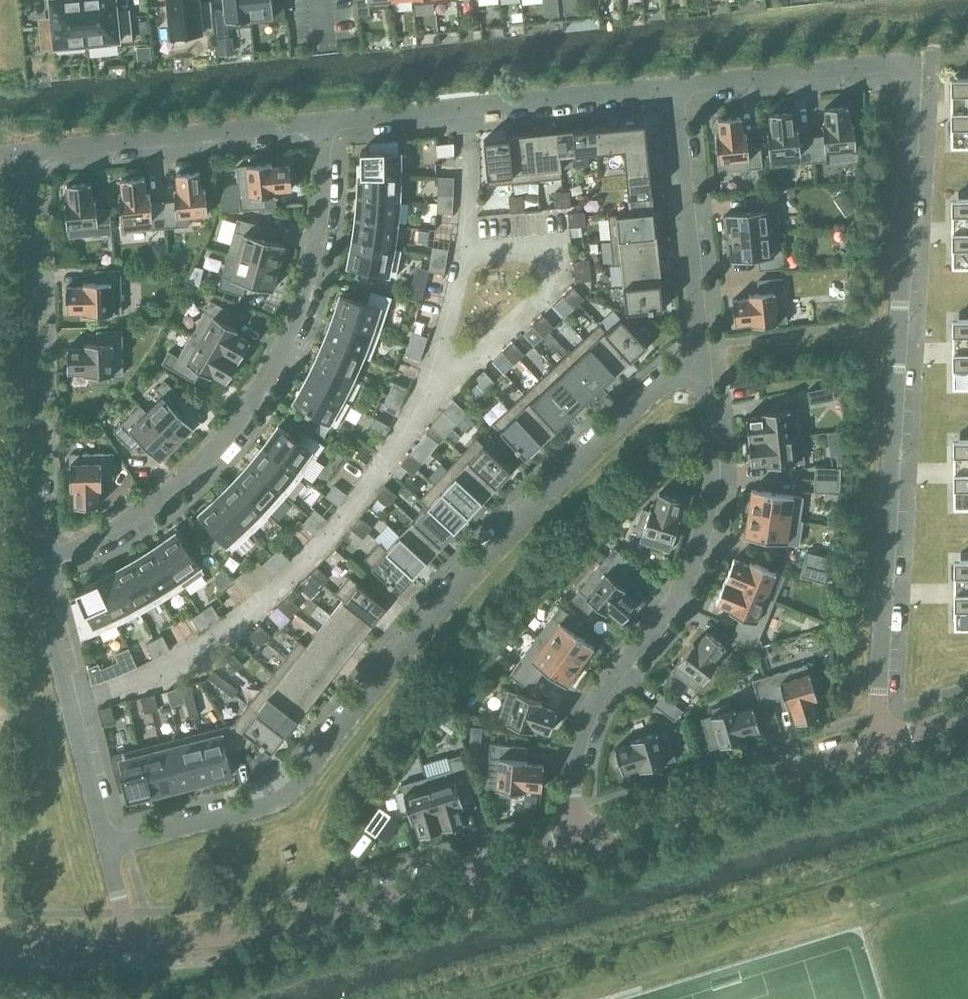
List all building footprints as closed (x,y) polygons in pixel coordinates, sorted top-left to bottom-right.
[(55,47),(87,43),(83,0),(50,0),(52,24),(39,25),(41,49),(55,48),(55,47)] [(87,43),(119,40),(119,41),(133,40),(131,16),(117,17),(116,0),(83,0),(87,43)] [(212,11),(212,7),(200,9),(199,0),(168,0),(172,35),(202,32),(214,31),(212,11)] [(249,0),(224,0),(225,10),(212,11),(214,31),(215,30),(216,38),(229,37),(229,28),(252,25),(252,23),(251,23),(249,0)] [(252,23),(286,20),(285,5),(273,7),(272,0),(249,0),(251,23),(252,23)] [(393,6),(392,0),(369,0),(369,9),(393,6)] [(578,13),(577,3),(564,4),(565,14),(578,13)] [(558,5),(545,6),(546,16),(559,15),(558,5)] [(951,77),(951,146),(967,146),(967,77),(951,77)] [(823,135),(811,137),(814,162),(826,161),(825,151),(856,148),(854,122),(850,123),(848,106),(825,108),(826,125),(822,125),(823,135)] [(771,166),(814,162),(811,137),(799,138),(798,128),(794,128),(792,111),(769,113),(771,131),(767,131),(771,166)] [(748,144),(747,133),(743,133),(741,116),(718,119),(719,136),(715,136),(718,156),(719,171),(763,167),(760,143),(748,144)] [(626,173),(649,171),(645,123),(597,128),(599,151),(601,176),(626,173)] [(597,128),(556,132),(559,155),(599,151),(597,128)] [(562,178),(559,155),(556,132),(532,135),(536,172),(537,180),(562,178)] [(508,137),(512,175),(513,183),(537,180),(536,172),(532,135),(508,137)] [(493,185),(513,183),(512,175),(508,137),(484,140),(488,185),(493,185)] [(360,151),(361,175),(399,175),(398,140),(373,143),(369,143),(369,144),(373,144),(373,151),(371,151),(360,151)] [(454,143),(437,144),(437,156),(454,154),(454,152),(454,143)] [(241,207),(241,210),(245,210),(266,207),(265,195),(275,194),(275,190),(292,188),(290,165),(272,167),(272,163),(237,167),(239,184),(231,185),(226,189),(222,194),(221,197),(222,209),(241,207)] [(174,201),(163,202),(166,227),(190,224),(191,215),(208,214),(205,188),(201,188),(200,171),(176,173),(178,191),(174,191),(175,201),(174,201)] [(630,214),(654,212),(649,171),(626,173),(630,213),(630,214)] [(397,200),(399,175),(361,175),(360,198),(397,200)] [(122,231),(166,227),(163,202),(151,204),(150,194),(146,194),(144,177),(121,179),(123,196),(119,197),(122,231)] [(65,202),(68,237),(112,233),(109,208),(97,209),(97,205),(96,199),(92,199),(91,193),(90,182),(67,185),(69,202),(65,202)] [(564,207),(562,191),(555,192),(557,208),(564,207)] [(562,191),(564,207),(566,207),(571,206),(569,191),(562,191)] [(437,203),(453,204),(454,194),(438,194),(437,203)] [(516,196),(518,212),(525,211),(523,195),(516,196)] [(729,236),(781,231),(777,195),(752,198),(753,210),(726,213),(727,216),(724,216),(726,235),(729,234),(729,236)] [(518,212),(516,196),(509,197),(510,213),(518,212)] [(395,225),(397,200),(360,198),(358,220),(395,225)] [(952,267),(967,267),(967,198),(951,198),(952,267)] [(453,213),(453,204),(437,203),(437,212),(453,213)] [(569,220),(585,218),(584,211),(568,213),(569,220)] [(610,240),(618,239),(656,235),(654,212),(630,214),(630,213),(608,215),(610,240)] [(570,227),(586,226),(585,218),(569,220),(570,227)] [(238,219),(228,254),(279,267),(279,265),(282,266),(287,248),(284,247),(285,244),(259,237),(262,225),(238,219)] [(393,248),(395,225),(358,220),(356,234),(354,242),(354,243),(392,250),(393,248)] [(784,267),(781,231),(729,236),(729,239),(726,239),(728,257),(731,257),(731,260),(758,258),(759,270),(784,267)] [(613,265),(621,264),(621,263),(659,259),(656,235),(618,239),(610,240),(613,265)] [(393,248),(392,250),(354,243),(354,242),(352,242),(348,266),(396,276),(401,250),(393,248)] [(433,246),(431,257),(447,259),(449,249),(433,246)] [(279,267),(228,254),(219,289),(243,295),(247,283),(272,290),(279,267)] [(447,259),(431,257),(429,270),(445,273),(447,259)] [(590,266),(589,259),(573,261),(574,267),(590,266)] [(621,264),(623,287),(661,283),(659,259),(621,263),(621,264)] [(590,266),(574,267),(574,274),(590,273),(590,266)] [(84,286),(66,286),(67,311),(84,311),(84,314),(107,314),(122,313),(120,270),(96,270),(96,283),(84,283),(84,286)] [(590,273),(574,274),(575,282),(591,280),(590,273)] [(732,300),(734,323),(752,321),(752,325),(787,322),(783,278),(758,281),(759,293),(749,294),(749,298),(732,300)] [(664,308),(661,283),(623,287),(626,313),(642,319),(641,310),(664,308)] [(568,292),(579,304),(584,299),(574,287),(568,292)] [(340,296),(332,319),(334,320),(335,319),(380,335),(386,316),(392,297),(372,291),(367,304),(340,296)] [(563,297),(574,309),(579,304),(568,292),(563,297)] [(212,300),(192,334),(239,361),(250,341),(236,333),(238,330),(227,324),(234,313),(212,300)] [(642,319),(626,313),(606,331),(605,332),(631,360),(632,362),(648,347),(632,329),(642,319)] [(538,320),(549,332),(554,327),(543,315),(538,320)] [(952,318),(952,387),(967,386),(967,318),(952,318)] [(327,341),(362,355),(361,356),(370,359),(372,354),(380,335),(335,319),(334,320),(327,341)] [(533,325),(544,337),(549,332),(538,320),(533,325)] [(616,374),(631,360),(605,332),(606,331),(600,324),(584,339),(590,346),(616,374)] [(123,374),(122,330),(97,331),(97,343),(91,343),(85,343),(85,347),(78,347),(68,347),(68,372),(79,372),(85,372),(86,375),(90,375),(90,381),(109,381),(109,374),(123,374)] [(408,345),(423,350),(428,337),(413,331),(408,345)] [(169,351),(162,363),(172,369),(194,381),(201,371),(211,377),(212,376),(213,374),(227,382),(239,361),(192,334),(179,357),(169,351)] [(601,387),(616,374),(590,346),(584,339),(569,353),(576,360),(601,387)] [(327,341),(318,361),(352,377),(361,356),(362,355),(327,341)] [(508,347),(519,359),(525,354),(514,342),(508,347)] [(408,345),(405,354),(420,359),(423,350),(408,345)] [(503,352),(514,364),(519,359),(508,347),(503,352)] [(569,353),(554,366),(561,374),(586,401),(601,387),(576,360),(569,353)] [(341,400),(341,399),(352,377),(318,361),(307,382),(341,400)] [(586,401),(561,374),(554,366),(539,380),(546,387),(571,415),(586,401)] [(479,375),(490,387),(495,382),(484,370),(479,375)] [(473,380),(484,392),(490,387),(479,375),(473,380)] [(147,412),(146,413),(176,442),(178,441),(180,443),(193,430),(191,428),(193,426),(174,407),(183,398),(165,380),(156,389),(163,396),(147,412)] [(524,394),(531,401),(556,429),(571,415),(546,387),(539,380),(524,394)] [(341,399),(341,400),(307,382),(303,389),(302,388),(294,403),(306,410),(305,411),(309,413),(309,412),(336,428),(350,403),(341,399)] [(392,386),(388,394),(403,401),(407,393),(392,386)] [(810,403),(835,399),(832,386),(808,391),(810,403)] [(403,401),(388,394),(383,406),(397,413),(399,410),(403,401)] [(509,408),(516,415),(541,443),(556,429),(531,401),(524,394),(509,408)] [(126,419),(114,431),(132,449),(141,441),(159,459),(162,457),(164,459),(177,446),(175,444),(176,442),(146,413),(147,412),(140,405),(126,419)] [(526,457),(541,443),(516,415),(509,408),(494,423),(515,446),(515,447),(518,450),(519,450),(526,457)] [(746,417),(749,440),(802,435),(799,408),(762,412),(762,415),(746,417)] [(444,436),(456,423),(444,410),(432,425),(431,426),(444,436)] [(390,426),(376,418),(368,433),(382,441),(384,438),(390,426)] [(439,442),(444,436),(431,426),(426,432),(439,442)] [(269,441),(265,448),(302,477),(317,456),(293,437),(290,435),(289,435),(278,427),(268,440),(269,441)] [(805,462),(802,435),(749,440),(751,464),(767,463),(767,466),(805,462)] [(462,453),(498,487),(513,472),(476,438),(462,453)] [(953,439),(953,507),(967,507),(967,439),(953,439)] [(265,448),(250,466),(286,497),(302,477),(265,448)] [(75,507),(98,506),(98,489),(102,489),(102,479),(114,478),(114,453),(70,454),(71,489),(74,489),(75,507)] [(410,453),(406,459),(418,469),(423,463),(410,453)] [(497,487),(498,487),(462,453),(448,468),(455,475),(483,501),(496,486),(497,487)] [(418,469),(406,459),(401,464),(414,474),(418,469)] [(250,466),(235,482),(269,515),(286,497),(250,466)] [(840,468),(815,467),(815,479),(840,480),(840,468)] [(469,516),(483,501),(455,475),(448,468),(434,483),(441,490),(469,516)] [(840,480),(815,479),(814,492),(840,493),(840,480)] [(269,515),(235,482),(235,483),(225,493),(219,497),(218,498),(251,533),(269,515)] [(469,516),(441,490),(434,483),(421,498),(420,499),(424,502),(427,505),(428,505),(455,531),(469,516)] [(347,494),(335,484),(326,496),(339,506),(347,494)] [(385,485),(380,491),(393,501),(397,495),(385,485)] [(749,511),(748,513),(790,519),(790,520),(800,521),(801,510),(803,497),(752,489),(751,492),(748,492),(746,510),(749,511)] [(393,501),(380,491),(376,496),(388,506),(393,501)] [(682,500),(659,493),(654,509),(650,508),(649,511),(642,509),(637,527),(644,529),(640,542),(670,551),(680,517),(676,516),(682,500)] [(232,551),(251,533),(218,498),(219,497),(218,496),(200,513),(232,551)] [(428,505),(427,505),(414,520),(441,546),(455,531),(428,505)] [(328,520),(315,509),(309,516),(321,527),(328,520)] [(745,536),(787,543),(789,523),(790,520),(790,519),(748,513),(745,536)] [(321,527),(309,516),(303,524),(315,534),(321,527)] [(360,517),(355,523),(368,533),(372,527),(360,517)] [(428,561),(441,546),(414,520),(400,535),(428,561)] [(368,533),(355,523),(351,529),(363,538),(368,533)] [(178,579),(179,579),(199,565),(175,532),(155,547),(156,548),(157,548),(178,579)] [(400,535),(388,548),(387,549),(386,550),(414,576),(428,561),(400,535)] [(387,549),(380,543),(379,543),(364,559),(387,580),(388,581),(387,582),(391,585),(392,584),(397,589),(399,591),(404,586),(414,576),(386,550),(387,549)] [(138,560),(162,601),(184,587),(179,579),(178,579),(157,548),(156,548),(138,560)] [(272,555),(283,566),(290,560),(279,548),(272,555)] [(615,548),(607,557),(626,573),(634,564),(615,548)] [(828,570),(831,558),(807,552),(803,564),(828,570)] [(273,576),(283,566),(272,555),(262,565),(273,576)] [(626,573),(607,557),(579,591),(606,613),(609,610),(622,621),(637,603),(624,592),(626,589),(618,583),(626,573)] [(734,558),(725,580),(774,601),(785,576),(750,562),(749,564),(734,558)] [(954,559),(954,627),(967,627),(967,559),(954,559)] [(118,571),(140,613),(162,601),(138,560),(118,571)] [(828,570),(803,564),(800,576),(825,582),(828,570)] [(317,567),(312,572),(323,583),(328,578),(317,567)] [(118,571),(97,582),(118,625),(140,613),(118,571)] [(323,583),(312,572),(307,577),(318,588),(323,583)] [(337,591),(335,593),(343,599),(373,622),(373,623),(375,624),(388,607),(357,582),(349,576),(337,591)] [(767,619),(774,601),(725,580),(716,602),(731,608),(729,611),(741,616),(736,627),(760,637),(767,619)] [(73,603),(71,603),(72,606),(81,641),(98,633),(118,625),(97,582),(76,591),(81,602),(73,606),(73,603)] [(288,596),(283,601),(294,612),(300,607),(288,596)] [(373,622),(343,599),(331,615),(361,638),(373,623),(373,622)] [(294,612),(283,601),(278,606),(289,617),(294,612)] [(212,604),(200,612),(209,626),(221,618),(212,604)] [(580,621),(559,606),(538,635),(580,666),(594,647),(572,631),(580,621)] [(209,626),(200,612),(192,618),(201,631),(209,626)] [(361,638),(331,615),(318,631),(348,654),(361,638)] [(259,625),(254,630),(266,641),(271,636),(259,625)] [(760,637),(736,627),(731,639),(755,648),(760,637)] [(266,641),(254,630),(249,635),(261,646),(266,641)] [(336,670),(348,654),(318,631),(306,646),(306,647),(336,670)] [(696,690),(706,677),(711,671),(718,662),(715,659),(725,646),(707,631),(696,645),(693,643),(672,671),(696,690)] [(163,635),(154,640),(162,654),(170,649),(163,635)] [(579,668),(580,666),(538,635),(517,665),(537,679),(544,669),(566,685),(568,683),(570,684),(581,670),(579,668)] [(162,654),(154,640),(146,644),(153,658),(162,654)] [(336,670),(306,647),(306,646),(299,640),(286,657),(293,663),(323,686),(336,670)] [(757,649),(760,659),(770,656),(767,646),(757,649)] [(137,666),(129,648),(115,653),(122,673),(137,666)] [(226,659),(237,670),(243,664),(232,652),(226,659)] [(293,663),(286,657),(273,673),(281,679),(310,702),(323,686),(293,663)] [(98,664),(88,668),(92,685),(104,680),(98,664)] [(807,664),(765,677),(772,701),(784,697),(787,707),(791,706),(796,722),(818,715),(813,699),(817,698),(807,664)] [(537,679),(517,665),(509,675),(530,689),(537,679)] [(208,678),(221,687),(226,680),(214,671),(208,678)] [(310,702),(281,679),(273,673),(260,689),(268,695),(298,718),(310,702)] [(772,701),(765,677),(753,681),(760,704),(772,701)] [(239,690),(226,680),(221,687),(233,697),(239,690)] [(182,687),(186,702),(194,700),(191,685),(182,687)] [(260,689),(248,705),(255,711),(285,734),(298,718),(268,695),(260,689)] [(498,720),(512,725),(531,731),(533,727),(539,729),(549,733),(557,710),(540,705),(542,701),(508,690),(498,720)] [(147,696),(151,711),(158,709),(155,694),(147,696)] [(674,720),(682,710),(662,695),(655,705),(674,720)] [(145,713),(151,711),(147,696),(140,698),(145,713)] [(198,715),(194,700),(186,702),(190,717),(198,715)] [(753,707),(736,712),(735,708),(732,709),(730,703),(712,708),(714,715),(701,718),(710,748),(744,738),(743,734),(760,729),(753,707)] [(98,708),(102,724),(115,721),(111,705),(98,708)] [(248,705),(234,723),(227,725),(232,733),(242,748),(249,746),(255,738),(260,742),(259,743),(263,746),(264,745),(266,746),(272,751),(285,734),(255,711),(248,705)] [(210,778),(211,781),(232,775),(227,754),(226,752),(229,751),(242,748),(232,733),(227,725),(199,732),(201,741),(211,778),(210,778)] [(471,726),(469,749),(480,750),(482,727),(471,726)] [(667,729),(630,740),(631,743),(615,748),(622,772),(639,767),(640,770),(676,759),(667,729)] [(182,746),(191,783),(210,778),(211,778),(201,741),(199,732),(179,737),(182,746)] [(171,788),(191,783),(182,746),(179,737),(159,742),(162,751),(171,788)] [(142,756),(151,793),(171,788),(162,751),(159,742),(140,747),(142,756)] [(486,787),(501,789),(501,795),(518,797),(519,790),(524,791),(524,788),(541,789),(544,765),(533,764),(527,763),(528,747),(491,744),(486,787)] [(127,799),(151,793),(142,756),(140,747),(110,755),(119,790),(124,789),(127,799)] [(427,777),(442,828),(465,821),(460,806),(475,802),(461,754),(448,758),(451,770),(450,770),(427,777)] [(419,835),(442,828),(427,777),(401,785),(403,792),(396,794),(402,811),(408,809),(412,821),(415,820),(419,835)] [(365,828),(376,835),(390,815),(379,808),(365,828)] [(321,845),(313,848),(318,861),(325,859),(321,845)]
